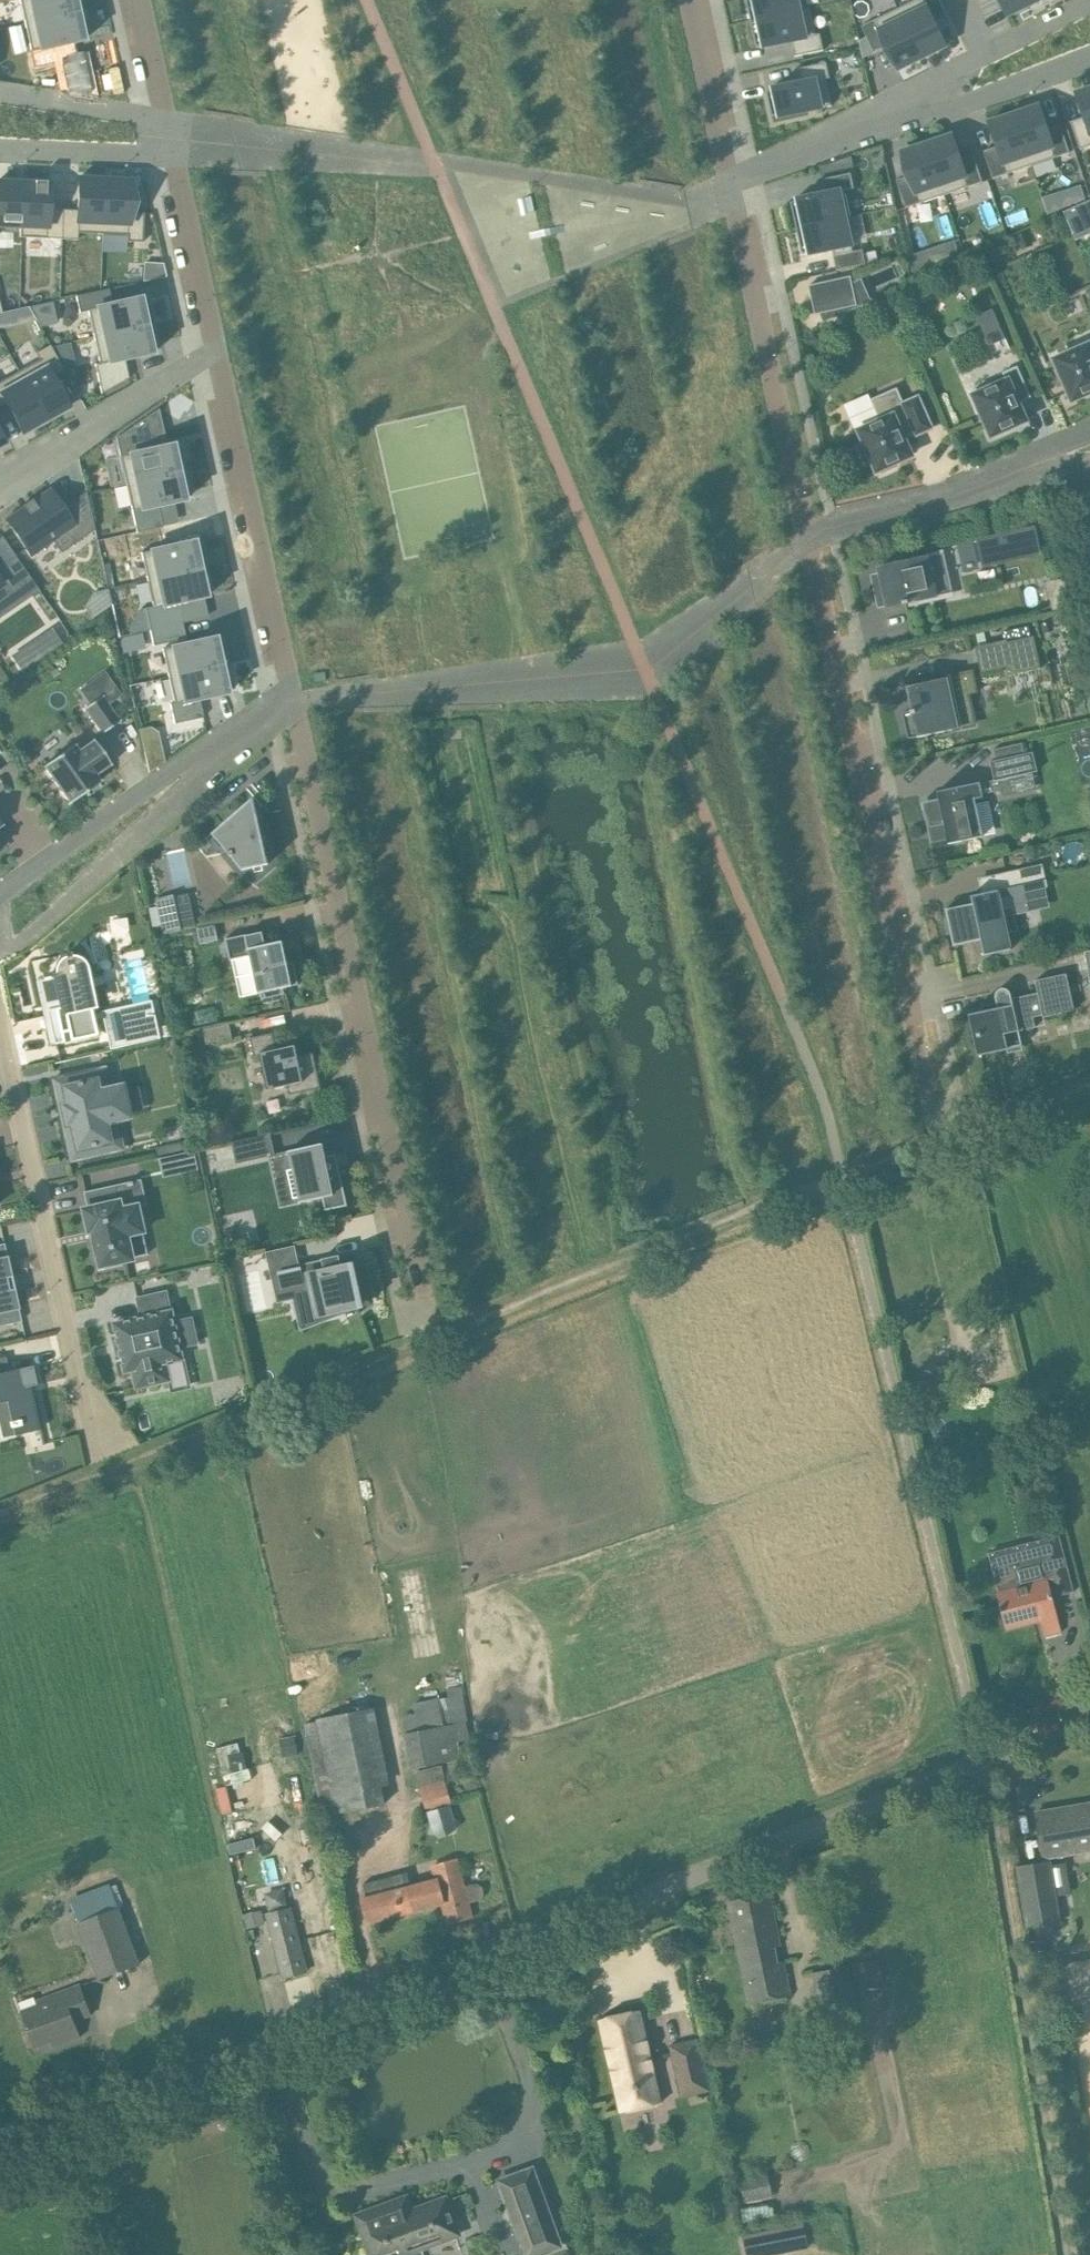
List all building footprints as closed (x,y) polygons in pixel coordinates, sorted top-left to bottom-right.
[(25,23),(84,10),(81,0),(20,0),(25,23)] [(810,9),(810,8),(805,9),(803,0),(747,0),(751,22),(810,9)] [(922,58),(939,49),(940,51),(941,50),(941,49),(946,46),(934,23),(947,17),(939,0),(915,0),(898,9),(922,58)] [(1027,0),(999,0),(1007,16),(1010,15),(1010,16),(1012,15),(1011,14),(1029,5),(1027,0)] [(810,9),(751,22),(757,47),(761,46),(761,47),(764,46),(765,48),(792,42),(795,57),(824,51),(820,34),(816,35),(810,9)] [(922,58),(898,9),(861,27),(874,53),(887,46),(898,69),(904,67),(904,68),(905,68),(905,66),(922,58)] [(84,10),(25,23),(31,51),(34,66),(54,62),(62,60),(69,91),(98,96),(88,51),(77,53),(74,42),(82,40),(82,38),(86,37),(89,36),(84,10)] [(826,62),(798,69),(801,83),(774,89),(774,90),(771,91),(771,92),(767,93),(772,117),(776,116),(780,115),(780,117),(832,106),(826,79),(830,78),(826,62)] [(1083,91),(1082,89),(1081,90),(1081,91),(1076,93),(1084,117),(1070,122),(1080,150),(1089,146),(1089,88),(1083,91)] [(1031,166),(1070,153),(1060,125),(1047,130),(1039,105),(1033,107),(1033,106),(1031,106),(1032,108),(1013,114),(1031,166)] [(1031,166),(1013,114),(996,120),(995,119),(994,119),(994,120),(989,122),(997,147),(984,151),(993,179),(1031,166)] [(927,143),(944,195),(983,182),(973,155),(960,159),(952,135),(946,137),(946,135),(944,136),(945,137),(927,143)] [(944,195),(927,143),(909,149),(908,148),(907,149),(907,150),(902,152),(910,176),(897,181),(906,208),(944,195)] [(852,156),(835,162),(837,171),(854,167),(852,156)] [(797,228),(850,217),(845,191),(854,189),(851,173),(822,179),(825,193),(798,199),(799,201),(795,202),(792,203),(797,228)] [(63,209),(62,239),(78,239),(78,233),(103,234),(105,179),(86,178),(86,176),(84,176),(84,178),(79,178),(77,210),(63,209)] [(105,179),(103,234),(127,235),(127,241),(143,242),(144,213),(130,212),(131,180),(125,180),(126,178),(124,178),(124,180),(105,179)] [(20,226),(20,237),(21,237),(24,182),(4,181),(5,180),(3,179),(3,181),(0,181),(0,225),(20,226)] [(24,182),(21,237),(48,238),(62,239),(63,209),(49,208),(50,183),(46,183),(46,181),(44,181),(44,183),(36,182),(36,181),(34,181),(34,182),(24,182)] [(1081,185),(1042,197),(1048,214),(1086,198),(1081,185)] [(1062,212),(1075,240),(1089,234),(1089,200),(1062,212)] [(837,270),(866,264),(863,250),(853,252),(846,219),(851,218),(850,217),(797,228),(803,254),(806,253),(807,254),(810,253),(811,254),(833,250),(837,270)] [(1033,245),(1027,232),(1017,237),(1022,250),(1033,245)] [(928,249),(909,255),(913,273),(934,266),(928,249)] [(857,305),(851,276),(809,285),(815,314),(820,313),(824,322),(851,310),(850,307),(857,305)] [(109,288),(76,296),(79,312),(88,310),(94,336),(152,323),(147,298),(143,299),(140,299),(139,297),(112,303),(109,288)] [(977,316),(986,337),(1001,331),(992,310),(977,316)] [(152,323),(94,336),(99,362),(95,363),(101,393),(102,393),(129,378),(125,359),(151,353),(151,351),(154,350),(158,349),(152,323)] [(1086,341),(1088,345),(1055,360),(1072,400),(1089,393),(1089,339),(1086,341)] [(39,359),(18,370),(45,420),(48,418),(49,420),(60,414),(59,412),(69,407),(52,377),(64,370),(55,353),(50,345),(50,344),(48,345),(36,352),(39,359)] [(1031,397),(1017,366),(1003,373),(1005,377),(972,391),(991,436),(1026,421),(1018,403),(1031,397)] [(6,403),(22,433),(32,427),(33,429),(44,423),(43,421),(45,420),(18,370),(0,381),(0,406),(6,403)] [(904,403),(897,388),(871,399),(881,421),(859,430),(864,442),(858,444),(866,463),(872,460),(877,471),(880,470),(882,473),(896,467),(894,463),(912,456),(904,438),(915,433),(916,435),(932,428),(919,397),(904,403)] [(159,408),(116,437),(120,456),(126,483),(185,470),(179,445),(175,446),(175,445),(172,446),(171,444),(153,448),(151,440),(165,437),(159,408)] [(185,470),(126,483),(132,511),(137,532),(163,527),(158,505),(184,500),(183,497),(187,497),(187,496),(190,495),(185,470)] [(50,488),(6,519),(31,555),(53,540),(61,552),(95,529),(86,491),(63,507),(50,488)] [(1034,528),(978,540),(983,562),(1008,556),(1009,561),(1024,558),(1023,553),(1039,550),(1034,528)] [(1089,568),(1089,532),(1082,534),(1089,568)] [(193,541),(141,552),(147,580),(206,567),(202,547),(200,541),(197,542),(193,543),(193,541)] [(874,581),(879,606),(888,604),(888,605),(888,607),(903,603),(903,605),(909,603),(909,602),(936,596),(934,587),(950,583),(946,565),(941,566),(938,552),(920,557),(920,558),(879,567),(879,569),(880,569),(881,574),(882,574),(883,579),(874,581)] [(36,588),(38,591),(39,590),(15,555),(0,565),(0,613),(36,588)] [(153,606),(145,608),(150,630),(182,623),(178,602),(205,596),(204,594),(208,593),(212,592),(206,567),(147,580),(153,606)] [(1047,578),(1049,587),(1067,584),(1065,575),(1047,578)] [(182,623),(150,630),(153,645),(186,638),(182,623)] [(51,627),(10,655),(21,671),(62,643),(51,627)] [(1041,668),(1034,636),(1001,643),(1008,676),(1041,668)] [(214,637),(162,648),(169,676),(227,663),(222,638),(218,639),(218,638),(214,639),(214,637)] [(227,663),(169,676),(174,702),(170,703),(174,723),(203,717),(199,698),(226,693),(226,690),(229,690),(229,689),(233,689),(227,663)] [(978,692),(974,674),(947,680),(947,679),(948,679),(947,677),(925,682),(927,691),(908,695),(908,697),(909,697),(912,710),(910,711),(903,713),(908,739),(917,737),(959,728),(958,726),(957,727),(953,709),(970,705),(967,694),(978,692)] [(114,686),(84,708),(102,733),(120,720),(108,703),(120,694),(114,686)] [(78,750),(74,744),(43,765),(69,802),(100,781),(96,775),(111,764),(93,739),(78,750)] [(160,741),(143,745),(149,772),(165,761),(160,741)] [(1037,771),(1033,752),(990,761),(994,779),(993,779),(994,781),(1037,771)] [(983,797),(980,782),(937,791),(938,799),(941,798),(943,805),(924,809),(931,843),(950,838),(951,841),(948,842),(948,844),(983,836),(975,799),(983,797)] [(254,797),(222,824),(223,826),(224,824),(230,851),(227,851),(243,870),(269,864),(265,845),(269,844),(260,807),(257,807),(254,797)] [(1047,887),(1042,864),(1005,872),(1010,895),(1047,887)] [(1002,909),(998,890),(971,896),(973,905),(965,907),(964,905),(946,909),(954,945),(981,940),(984,955),(1011,949),(1007,933),(1018,931),(1013,906),(1002,909)] [(174,895),(157,899),(164,934),(181,930),(174,895)] [(202,928),(205,942),(222,938),(219,925),(202,928)] [(248,934),(226,939),(230,960),(250,956),(258,993),(261,993),(262,997),(262,998),(285,993),(285,992),(284,992),(283,988),(299,984),(294,962),(288,963),(283,941),(266,944),(263,931),(248,935),(248,934)] [(118,937),(121,958),(149,954),(146,933),(118,937)] [(64,1000),(48,1004),(49,1010),(55,1036),(57,1044),(67,1042),(67,1041),(73,1039),(73,1040),(75,1040),(74,1036),(97,1031),(98,1035),(100,1034),(97,1021),(105,1019),(112,1050),(129,1046),(121,1011),(125,1010),(124,1008),(95,1014),(88,979),(92,978),(94,978),(91,965),(88,961),(84,957),(79,955),(74,955),(73,951),(68,952),(69,956),(65,958),(61,962),(59,967),(58,972),(64,1000)] [(1075,1010),(1067,973),(1036,980),(1038,993),(1012,999),(1011,993),(1010,991),(1009,990),(1007,988),(1006,988),(1005,988),(1002,988),(1000,988),(999,989),(997,991),(996,992),(996,993),(996,994),(996,996),(996,997),(998,1008),(969,1014),(971,1024),(975,1024),(981,1052),(1007,1046),(1004,1034),(1035,1027),(1033,1017),(1043,1014),(1044,1017),(1075,1010)] [(129,1046),(162,1039),(154,1003),(125,1010),(121,1011),(129,1046)] [(230,1024),(204,1030),(207,1045),(233,1039),(230,1024)] [(250,1037),(254,1056),(260,1055),(267,1090),(288,1085),(290,1094),(322,1088),(314,1052),(298,1056),(296,1045),(277,1049),(273,1032),(250,1037)] [(57,1080),(66,1123),(74,1158),(111,1150),(104,1121),(130,1115),(129,1110),(143,1107),(138,1089),(125,1092),(124,1087),(109,1090),(104,1070),(57,1080)] [(236,1163),(275,1154),(270,1133),(232,1142),(236,1163)] [(181,1142),(156,1148),(158,1156),(183,1150),(181,1142)] [(323,1143),(289,1150),(300,1202),(323,1197),(326,1210),(348,1205),(337,1154),(326,1156),(323,1143)] [(101,1266),(106,1265),(106,1268),(122,1265),(121,1261),(134,1259),(133,1257),(148,1254),(143,1231),(144,1231),(139,1205),(122,1209),(117,1185),(85,1192),(88,1208),(85,1209),(90,1231),(93,1230),(97,1246),(93,1246),(97,1262),(100,1262),(101,1266)] [(4,1243),(0,1244),(0,1326),(21,1321),(14,1288),(9,1289),(6,1277),(11,1276),(4,1243)] [(322,1259),(306,1263),(307,1266),(301,1268),(296,1245),(266,1252),(271,1276),(280,1274),(281,1278),(282,1278),(285,1293),(312,1287),(318,1315),(344,1309),(345,1314),(370,1304),(361,1263),(352,1265),(352,1264),(350,1264),(347,1254),(340,1256),(340,1255),(322,1258),(322,1259)] [(167,1292),(138,1298),(142,1318),(115,1324),(126,1372),(133,1370),(137,1388),(170,1380),(166,1363),(183,1359),(180,1347),(197,1343),(192,1319),(175,1323),(172,1311),(171,1312),(167,1292)] [(8,1398),(11,1412),(13,1420),(9,1421),(11,1427),(15,1426),(16,1431),(40,1426),(41,1426),(33,1390),(32,1391),(32,1389),(31,1385),(36,1384),(32,1367),(4,1373),(1,1358),(0,1358),(0,1399),(8,1398)] [(1045,1636),(1062,1631),(1053,1597),(1074,1592),(1059,1535),(1047,1538),(1048,1544),(1038,1546),(1041,1559),(1014,1567),(993,1569),(998,1586),(1003,1585),(1005,1591),(997,1593),(1006,1629),(1007,1629),(1005,1623),(1031,1616),(1033,1622),(1041,1620),(1045,1636)] [(452,1690),(408,1699),(427,1786),(470,1777),(452,1690)] [(367,1709),(316,1718),(317,1721),(304,1723),(323,1817),(386,1805),(367,1709)] [(296,1737),(280,1740),(284,1758),(299,1755),(296,1737)] [(1036,1813),(1044,1857),(1089,1849),(1089,1804),(1036,1813)] [(453,1817),(450,1806),(429,1812),(433,1823),(453,1817)] [(236,1865),(259,1861),(254,1838),(232,1842),(236,1865)] [(464,1887),(457,1859),(433,1865),(437,1879),(443,1903),(449,1923),(472,1917),(468,1903),(481,1899),(484,1894),(482,1887),(477,1884),(464,1887)] [(1060,1923),(1049,1861),(1018,1867),(1028,1928),(1060,1923)] [(368,1923),(443,1903),(437,1879),(412,1886),(408,1871),(362,1883),(366,1898),(362,1899),(368,1923)] [(780,1945),(769,1892),(728,1901),(749,2004),(791,1995),(784,1962),(777,1961),(775,1948),(780,1945)] [(79,1922),(100,1979),(139,1964),(119,1908),(79,1922)] [(283,1977),(307,1971),(291,1908),(267,1914),(283,1977)] [(261,1912),(243,1917),(247,1929),(265,1924),(261,1912)] [(858,2017),(847,1965),(813,1972),(817,1993),(824,1992),(826,2003),(820,2004),(824,2024),(858,2017)] [(92,2014),(81,1985),(52,1995),(54,1999),(22,2011),(35,2047),(64,2036),(66,2042),(81,2036),(75,2020),(92,2014)] [(663,2101),(642,2010),(598,2020),(619,2111),(663,2101)] [(710,2090),(698,2039),(670,2045),(676,2071),(682,2097),(710,2090)] [(533,2164),(496,2178),(524,2254),(541,2254),(563,2247),(533,2164)] [(773,2197),(768,2172),(739,2178),(744,2203),(773,2197)] [(405,2200),(360,2216),(374,2254),(382,2254),(399,2248),(401,2253),(456,2232),(445,2201),(410,2213),(405,2200)] [(742,2235),(747,2254),(773,2254),(788,2252),(783,2227),(742,2235)]
